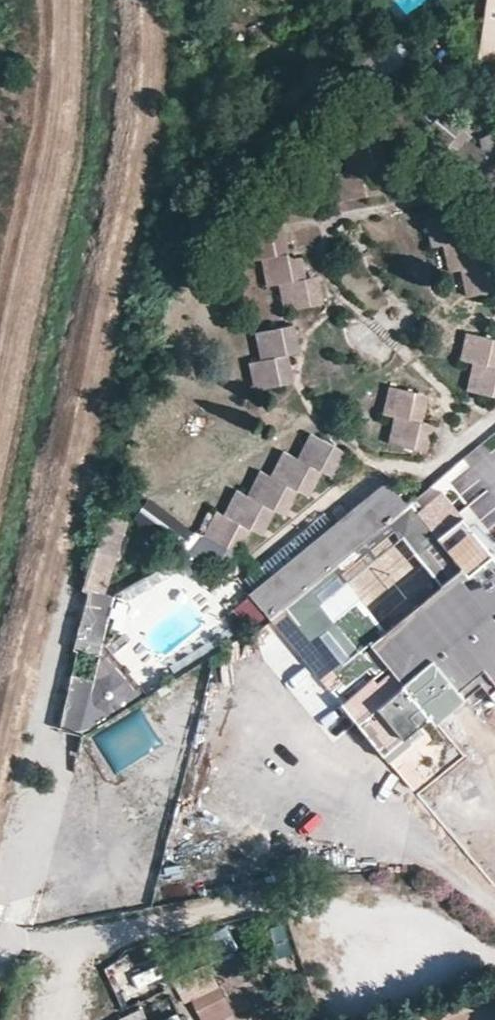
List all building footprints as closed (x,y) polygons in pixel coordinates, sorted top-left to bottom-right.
[(490,1),(487,19),(483,51),(494,52),(494,0),(490,0),(490,1)] [(472,49),(483,51),(487,19),(479,18),(469,23),(467,42),(472,49)] [(483,51),(481,59),(494,61),(494,52),(483,51)] [(380,139),(351,144),(356,171),(374,168),(372,160),(383,158),(380,139)] [(347,173),(356,171),(351,144),(341,146),(347,173)] [(385,165),(383,158),(372,160),(374,168),(385,165)] [(374,168),(356,171),(347,173),(343,173),(349,201),(367,197),(365,190),(378,187),(374,168)] [(341,202),(349,201),(343,173),(336,175),(341,202)] [(380,195),(378,187),(365,190),(367,197),(380,195)] [(464,213),(452,216),(454,223),(466,221),(464,213)] [(454,223),(452,216),(435,219),(440,247),(444,246),(452,244),(469,240),(466,221),(454,223)] [(432,248),(440,247),(435,219),(426,220),(432,248)] [(281,227),(270,230),(272,237),(283,236),(281,227)] [(270,230),(253,233),(258,262),(262,261),(271,259),(286,255),(283,236),(272,237),(270,230)] [(258,262),(253,233),(245,235),(252,262),(258,262)] [(471,249),(483,246),(481,238),(469,240),(471,249)] [(471,249),(469,240),(452,244),(457,272),(461,271),(469,270),(486,266),(483,246),(471,249)] [(457,272),(452,244),(444,246),(449,274),(457,272)] [(299,253),(286,255),(289,262),(301,261),(299,253)] [(286,255),(271,259),(276,286),(279,285),(288,284),(305,280),(301,261),(289,262),(286,255)] [(271,259),(262,261),(268,288),(276,286),(271,259)] [(469,270),(474,297),(491,293),(490,286),(494,285),(494,264),(486,266),(469,270)] [(469,270),(461,271),(467,298),(474,297),(469,270)] [(317,278),(305,280),(305,288),(318,285),(317,278)] [(305,280),(288,284),(293,311),(322,306),(318,285),(305,288),(305,280)] [(288,284),(279,285),(285,313),(293,311),(288,284)] [(293,328),(265,333),(269,361),(287,358),(285,350),(298,348),(293,328)] [(262,362),(269,361),(265,333),(256,335),(261,362),(262,362)] [(461,362),(469,363),(476,336),(468,335),(461,362)] [(476,336),(469,363),(473,364),(482,366),(494,369),(494,349),(491,348),(493,340),(476,336)] [(300,355),(298,348),(285,350),(287,358),(300,355)] [(287,358),(269,361),(262,362),(261,362),(258,363),(263,390),(280,387),(279,380),(291,378),(287,358)] [(263,390),(258,363),(250,364),(255,392),(263,390)] [(475,394),(482,366),(473,364),(467,392),(475,394)] [(482,366),(475,394),(492,397),(493,390),(494,390),(494,369),(482,366)] [(292,385),(291,378),(279,380),(280,387),(292,385)] [(384,415),(391,417),(399,389),(391,387),(384,415)] [(415,393),(399,389),(391,417),(395,418),(403,420),(420,423),(425,403),(414,400),(415,393)] [(427,396),(415,393),(414,400),(425,403),(427,396)] [(396,446),(403,420),(395,418),(389,444),(396,446)] [(418,432),(420,423),(403,420),(396,446),(425,453),(430,435),(418,432)] [(432,426),(420,423),(418,432),(430,435),(432,426)] [(312,435),(298,459),(305,463),(319,438),(312,435)] [(319,438),(305,463),(322,472),(325,465),(334,470),(344,453),(319,438)] [(284,451),(271,476),(279,481),(292,456),(284,451)] [(298,459),(292,456),(279,481),(298,492),(302,484),(312,489),(322,472),(305,463),(298,459)] [(325,465),(322,472),(331,477),(334,470),(325,465)] [(261,471),(248,496),(255,500),(268,475),(261,471)] [(271,476),(268,475),(255,500),(274,511),(277,503),(288,509),(298,492),(279,481),(271,476)] [(273,618),(286,606),(410,504),(392,482),(334,530),(254,597),(237,610),(256,632),(273,618)] [(302,484),(298,492),(307,496),(312,489),(302,484)] [(443,493),(434,484),(410,504),(419,513),(443,493)] [(237,491),(224,515),(232,519),(245,494),(237,491)] [(443,493),(419,513),(470,575),(466,591),(450,588),(437,641),(427,649),(434,658),(403,683),(405,685),(391,697),(379,683),(348,710),(397,767),(404,762),(419,749),(415,743),(425,733),(420,727),(432,716),(444,730),(456,719),(457,718),(451,709),(465,697),(483,683),(494,696),(494,557),(443,493)] [(248,496),(245,494),(232,519),(250,529),(253,523),(264,529),(274,511),(255,500),(248,496)] [(277,503),(274,511),(284,516),(288,509),(277,503)] [(470,575),(419,513),(410,504),(286,606),(335,666),(340,661),(359,683),(364,685),(369,680),(310,610),(400,536),(408,528),(416,538),(451,579),(450,588),(466,591),(470,575)] [(211,540),(224,515),(217,511),(204,537),(211,540)] [(240,548),(250,529),(232,519),(224,515),(211,540),(226,548),(230,543),(240,548)] [(108,516),(87,590),(107,595),(128,521),(108,516)] [(254,597),(334,530),(325,518),(244,585),(254,597)] [(253,523),(250,529),(261,535),(264,529),(253,523)] [(408,545),(416,538),(408,528),(400,536),(408,545)] [(230,543),(226,548),(237,555),(240,548),(230,543)] [(133,609),(183,582),(173,564),(123,592),(133,609)] [(286,606),(273,618),(334,691),(348,680),(359,683),(340,661),(335,666),(286,606)] [(434,658),(427,649),(415,636),(370,672),(379,683),(391,697),(405,685),(403,683),(434,658)] [(97,679),(73,675),(63,729),(97,736),(102,706),(135,712),(144,668),(101,660),(97,679)] [(494,731),(465,697),(451,709),(457,718),(456,719),(479,744),(494,731)] [(419,749),(444,730),(432,716),(420,727),(425,733),(415,743),(419,749)] [(420,782),(404,762),(397,767),(415,789),(433,795),(435,786),(420,782)] [(453,856),(458,861),(460,863),(479,844),(471,837),(453,856)] [(268,930),(276,956),(294,950),(286,924),(268,930)] [(203,956),(209,966),(237,950),(231,939),(203,956)] [(194,999),(197,1005),(204,1019),(205,1019),(229,1008),(209,966),(194,975),(200,991),(198,992),(199,997),(194,999)] [(148,999),(154,1019),(175,1012),(168,992),(148,999)] [(194,999),(194,1000),(188,1002),(191,1009),(197,1005),(194,999)] [(229,1008),(205,1019),(221,1019),(232,1014),(229,1008)]
